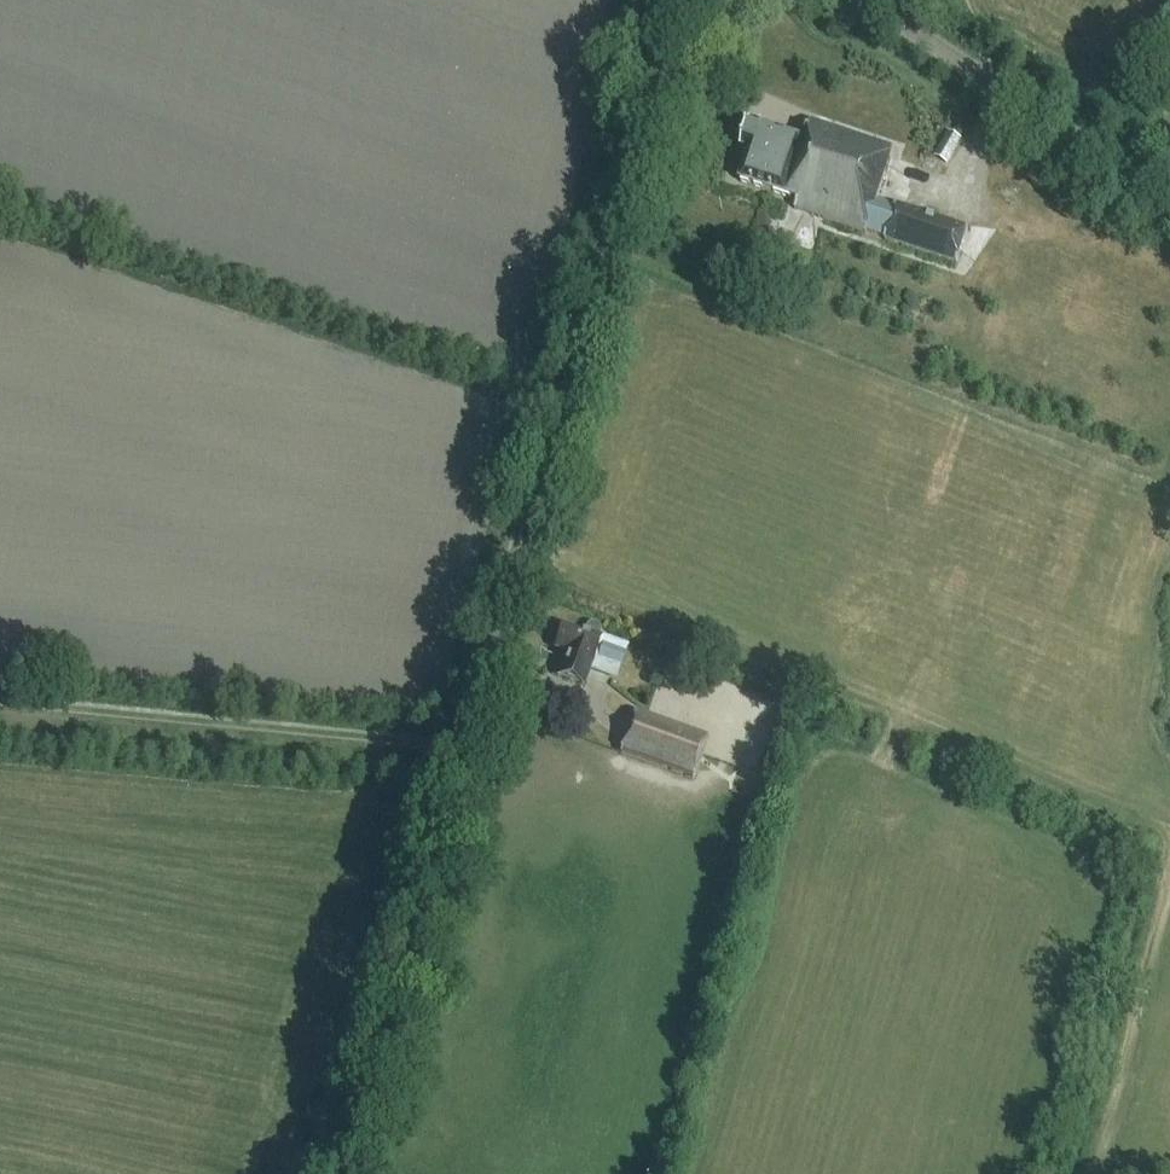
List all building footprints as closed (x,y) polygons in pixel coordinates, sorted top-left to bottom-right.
[(803,147),(748,128),(740,152),(749,155),(739,184),(795,203),(792,212),(863,235),(864,232),(882,238),(881,240),(954,264),(965,231),(893,207),(891,211),(872,204),(889,153),(810,127),(803,147)] [(563,630),(556,651),(567,654),(559,679),(587,687),(595,661),(621,669),(626,654),(628,646),(599,636),(600,633),(598,630),(595,628),(591,628),(588,629),(586,632),(585,635),(582,634),(581,636),(563,630)] [(699,775),(712,733),(638,710),(625,752),(699,775)]
